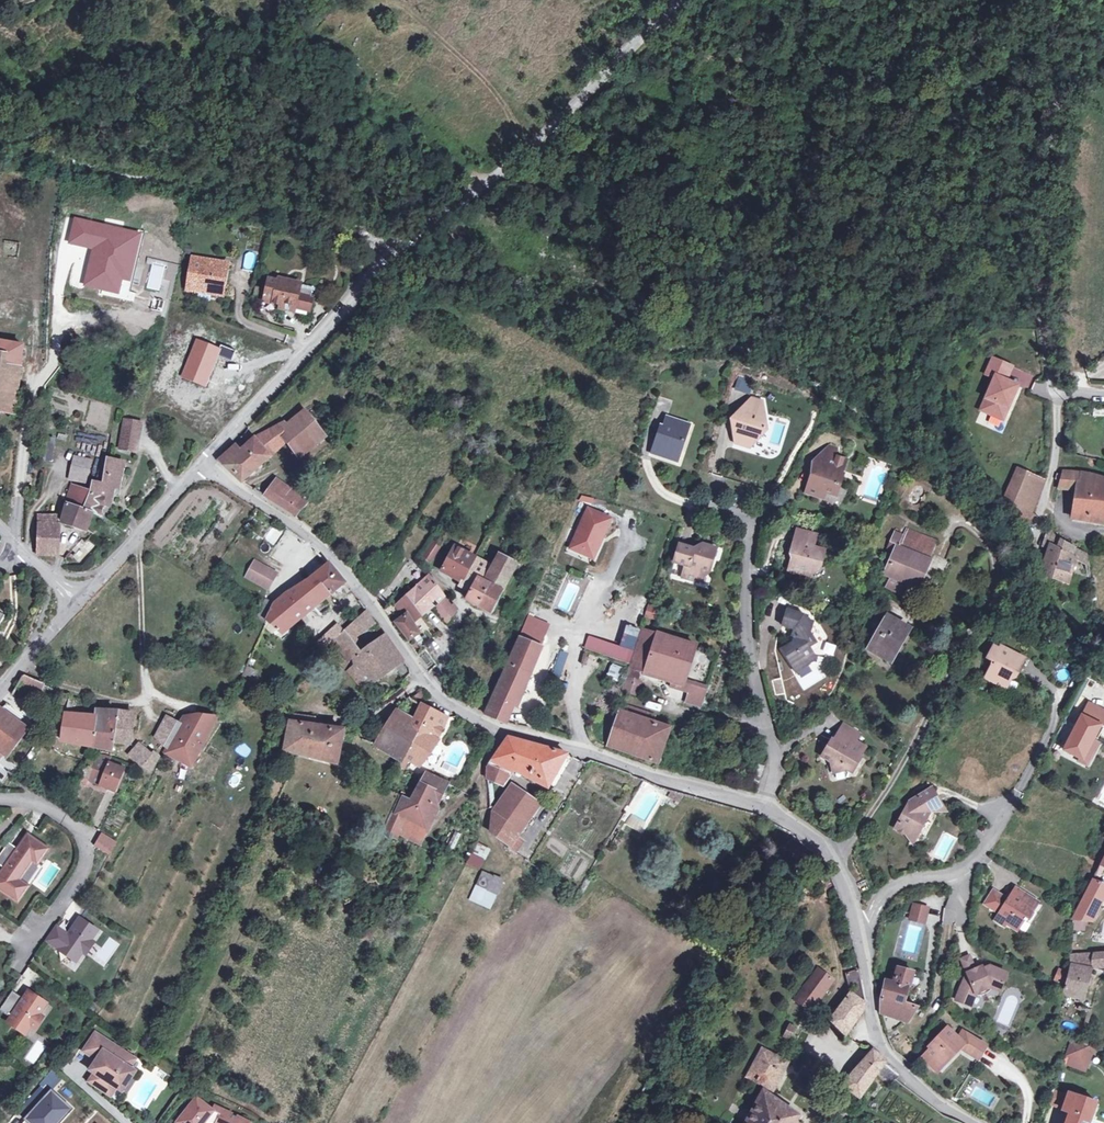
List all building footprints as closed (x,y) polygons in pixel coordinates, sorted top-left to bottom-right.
[(202,264),(192,262),(189,283),(209,287),(208,292),(219,294),(221,285),(226,286),(229,269),(223,268),(213,266),(214,262),(203,260),(202,264)] [(283,302),(296,305),(309,308),(311,308),(312,301),(311,301),(313,291),(299,288),(300,283),(287,280),(286,283),(269,279),(264,301),(282,304),(283,302)] [(188,288),(208,292),(209,287),(189,283),(188,288)] [(283,302),(282,304),(282,308),(295,311),(308,314),(309,308),(296,305),(283,302)] [(58,304),(49,304),(48,320),(56,321),(58,304)] [(20,369),(24,345),(0,341),(0,366),(20,369)] [(1004,374),(1011,360),(995,353),(988,369),(997,373),(982,404),(1003,415),(1019,382),(1007,376),(1004,374)] [(1004,374),(1007,376),(1015,362),(1011,360),(1004,374)] [(0,366),(0,412),(13,415),(20,369),(0,366)] [(740,407),(761,404),(760,399),(750,397),(740,407)] [(765,430),(761,404),(740,407),(735,413),(731,427),(734,443),(751,448),(754,438),(757,439),(765,430)] [(1103,417),(1103,409),(1093,409),(1093,416),(1103,417)] [(280,426),(255,437),(242,449),(240,446),(238,447),(236,445),(228,451),(218,461),(239,481),(267,456),(272,454),(288,438),(300,454),(324,435),(305,410),(282,429),(280,426)] [(673,451),(679,453),(688,425),(666,417),(663,429),(660,428),(651,453),(671,460),(673,451)] [(137,452),(142,423),(125,421),(120,448),(137,452)] [(43,458),(52,459),(54,438),(45,437),(43,458)] [(829,447),(823,452),(834,456),(837,449),(829,447)] [(677,462),(679,453),(673,451),(671,460),(677,462)] [(846,460),(834,456),(823,452),(817,457),(824,465),(811,477),(806,493),(818,497),(820,490),(825,492),(834,495),(846,460)] [(72,455),(66,480),(85,484),(91,459),(72,455)] [(105,497),(112,499),(115,488),(119,488),(124,463),(107,458),(103,484),(93,482),(91,492),(72,486),(68,502),(63,522),(86,530),(92,515),(93,514),(102,517),(104,505),(105,497)] [(1003,501),(1008,503),(1019,515),(1016,522),(1025,536),(1032,518),(1030,517),(1042,485),(1043,481),(1017,470),(1003,501)] [(1079,482),(1080,473),(1063,471),(1059,487),(1077,491),(1078,482),(1079,482)] [(1077,491),(1072,517),(1103,523),(1103,479),(1087,474),(1080,473),(1079,482),(1078,482),(1077,491)] [(286,494),(273,484),(264,497),(278,506),(286,494)] [(110,506),(112,499),(105,497),(104,505),(110,506)] [(304,508),(290,497),(280,507),(296,517),(304,508)] [(611,519),(587,508),(569,548),(593,558),(611,519)] [(55,524),(37,524),(37,554),(57,556),(58,524),(55,524)] [(809,576),(816,572),(818,562),(822,560),(825,550),(814,547),(817,535),(797,529),(791,551),(793,552),(788,570),(809,576)] [(1066,542),(1057,538),(1055,536),(1053,533),(1052,530),(1050,529),(1043,547),(1048,549),(1041,572),(1048,576),(1069,583),(1075,560),(1089,568),(1087,554),(1066,542)] [(925,551),(932,553),(936,542),(905,531),(903,536),(927,546),(925,551)] [(917,589),(932,553),(925,551),(927,546),(903,536),(893,533),(890,541),(897,544),(884,575),(891,578),(886,588),(899,594),(904,583),(917,589)] [(427,560),(436,546),(431,543),(422,557),(427,560)] [(686,566),(683,577),(698,582),(702,570),(709,573),(713,560),(710,559),(713,547),(702,544),(700,551),(680,544),(675,562),(686,566)] [(492,567),(454,546),(443,568),(463,578),(460,582),(472,589),(467,600),(478,606),(491,613),(517,564),(499,554),(492,567)] [(201,547),(191,561),(198,565),(207,551),(201,547)] [(256,561),(247,577),(268,589),(277,574),(256,561)] [(286,594),(275,604),(274,605),(266,601),(258,618),(266,624),(268,621),(282,634),(345,582),(329,563),(310,580),(286,594)] [(436,607),(446,598),(431,576),(408,596),(396,606),(405,619),(397,624),(409,641),(419,634),(411,623),(421,615),(433,604),(436,607)] [(456,611),(446,598),(436,607),(434,608),(448,623),(456,611)] [(656,607),(647,605),(643,616),(652,619),(656,607)] [(810,648),(817,643),(810,632),(814,622),(803,619),(804,615),(787,610),(783,625),(793,629),(791,635),(794,636),(791,644),(782,649),(797,673),(810,665),(809,664),(816,660),(812,652),(810,648)] [(365,611),(344,630),(351,640),(373,624),(365,611)] [(869,647),(889,659),(906,629),(886,618),(869,647)] [(529,619),(520,639),(541,648),(549,628),(529,619)] [(338,624),(323,638),(328,644),(332,641),(342,631),(344,630),(338,624)] [(358,654),(349,661),(348,661),(352,666),(347,671),(362,689),(367,685),(403,660),(386,635),(361,652),(351,640),(344,630),(342,631),(358,654)] [(672,680),(684,683),(695,646),(643,630),(632,666),(644,670),(643,672),(672,680)] [(342,631),(332,641),(349,661),(358,654),(342,631)] [(328,644),(323,638),(317,645),(322,650),(328,644)] [(620,648),(631,652),(635,642),(623,638),(620,648)] [(541,648),(520,639),(498,693),(486,715),(495,719),(503,722),(510,704),(517,707),(541,648)] [(598,640),(594,650),(627,662),(631,652),(620,648),(598,640)] [(819,648),(817,643),(810,648),(812,652),(819,648)] [(994,661),(985,678),(997,684),(1000,678),(1005,680),(1011,678),(1014,672),(1017,673),(1025,659),(1000,646),(999,649),(993,646),(987,658),(994,661)] [(553,669),(561,672),(567,653),(559,650),(553,669)] [(1029,661),(1025,659),(1017,673),(1021,675),(1029,661)] [(606,678),(618,681),(622,667),(610,663),(606,678)] [(255,671),(246,666),(242,675),(252,679),(255,671)] [(625,685),(624,685),(622,691),(636,695),(640,681),(636,680),(636,679),(638,673),(629,670),(628,676),(625,685)] [(38,696),(44,685),(23,676),(17,686),(38,696)] [(1000,678),(997,684),(1006,688),(1011,678),(1005,680),(1000,678)] [(684,683),(672,680),(670,687),(689,693),(691,686),(684,683)] [(707,691),(691,686),(689,693),(686,703),(701,708),(707,691)] [(113,751),(114,743),(127,744),(131,714),(98,711),(97,717),(87,716),(89,703),(89,701),(83,700),(70,698),(71,697),(68,696),(62,741),(93,747),(113,751)] [(1082,716),(1100,725),(1094,736),(1098,738),(1103,726),(1103,711),(1088,702),(1082,716)] [(403,762),(401,767),(404,769),(408,761),(418,767),(432,754),(426,751),(437,741),(448,719),(421,706),(413,720),(397,712),(376,746),(403,762)] [(631,707),(628,714),(650,722),(653,715),(631,707)] [(0,709),(0,753),(5,757),(26,729),(0,709)] [(650,722),(628,714),(620,712),(608,745),(657,762),(669,728),(650,722)] [(217,718),(199,715),(186,717),(182,721),(180,724),(167,717),(156,737),(167,749),(165,753),(190,766),(217,718)] [(337,764),(343,732),(344,730),(313,726),(315,718),(292,715),(284,751),(298,755),(337,764)] [(1100,725),(1082,716),(1064,750),(1082,760),(1094,736),(1100,725)] [(830,746),(832,747),(830,749),(828,748),(827,747),(822,756),(831,762),(833,769),(842,767),(851,773),(857,764),(855,763),(865,747),(855,741),(859,735),(843,725),(830,746)] [(503,786),(510,776),(514,766),(550,784),(567,753),(564,753),(540,747),(516,741),(510,741),(507,741),(504,744),(487,768),(487,769),(487,772),(487,779),(503,786)] [(158,760),(158,757),(153,753),(151,756),(138,744),(130,755),(150,773),(158,760)] [(97,754),(94,762),(107,766),(108,764),(110,758),(97,754)] [(107,766),(94,762),(88,759),(82,774),(81,778),(89,782),(89,780),(115,792),(124,769),(108,764),(107,766)] [(755,775),(760,777),(764,766),(758,764),(755,775)] [(403,797),(395,814),(425,829),(447,784),(424,773),(410,800),(403,797)] [(512,787),(496,809),(508,817),(523,828),(539,806),(512,787)] [(941,805),(931,789),(915,799),(916,801),(913,803),(910,801),(896,828),(909,836),(918,833),(922,829),(929,812),(941,805)] [(517,836),(523,828),(508,817),(496,809),(493,808),(493,809),(490,833),(510,846),(517,836)] [(425,829),(395,814),(393,813),(384,833),(396,838),(398,834),(418,843),(425,829)] [(110,853),(116,842),(103,833),(97,845),(110,853)] [(32,837),(28,834),(18,848),(24,853),(27,849),(25,848),(32,837)] [(517,836),(510,846),(512,848),(511,850),(515,853),(524,841),(517,836)] [(0,854),(0,864),(4,867),(0,873),(0,889),(13,898),(20,888),(16,885),(20,879),(33,861),(37,864),(49,849),(32,837),(25,848),(27,849),(24,853),(18,848),(9,842),(0,854)] [(472,854),(484,860),(491,851),(477,843),(472,854)] [(484,860),(471,854),(466,865),(480,870),(484,860)] [(491,909),(503,881),(482,872),(471,899),(491,909)] [(20,879),(16,885),(20,888),(13,898),(17,901),(29,886),(20,879)] [(1085,921),(1091,922),(1103,895),(1103,884),(1092,879),(1080,901),(1072,919),(1085,921)] [(1028,923),(1036,912),(1033,909),(1037,902),(1019,890),(1014,896),(1011,901),(1009,900),(996,891),(987,905),(1001,915),(997,921),(1006,927),(1008,925),(1017,931),(1025,921),(1028,923)] [(1041,905),(1037,902),(1033,909),(1036,912),(1041,905)] [(929,910),(915,906),(912,915),(926,919),(929,910)] [(912,915),(911,920),(925,924),(926,919),(912,915)] [(57,927),(47,940),(76,961),(83,952),(85,954),(93,942),(91,940),(97,931),(79,918),(68,935),(57,927)] [(1089,954),(1088,968),(1103,967),(1103,953),(1089,954)] [(1088,968),(1089,954),(1069,955),(1070,966),(1062,993),(1062,994),(1082,999),(1089,969),(1087,969),(1088,968)] [(963,958),(967,969),(975,965),(971,955),(963,958)] [(975,965),(967,969),(968,972),(956,998),(970,1005),(976,993),(991,987),(1000,991),(1008,973),(991,966),(984,968),(983,966),(976,969),(975,965)] [(862,1013),(865,1004),(863,1003),(864,999),(859,969),(846,974),(850,993),(829,1023),(846,1035),(862,1013)] [(884,982),(880,999),(880,1013),(898,1019),(908,1022),(918,1007),(903,1004),(907,989),(908,988),(913,973),(897,969),(893,984),(884,982)] [(832,981),(817,970),(800,994),(796,1000),(811,1011),(832,981)] [(8,1023),(25,1035),(31,1026),(35,1029),(43,1017),(39,1014),(47,1003),(34,995),(31,1000),(27,1001),(24,999),(12,991),(0,1009),(0,1011),(11,1018),(8,1023)] [(29,991),(24,999),(27,1001),(31,1000),(34,995),(29,991)] [(790,1039),(795,1029),(790,1026),(785,1036),(790,1039)] [(973,1055),(982,1042),(964,1031),(960,1038),(949,1028),(931,1047),(932,1048),(924,1058),(939,1072),(954,1056),(951,1054),(956,1048),(959,1051),(961,1048),(973,1055)] [(126,1064),(131,1056),(98,1034),(86,1050),(98,1059),(103,1062),(95,1073),(90,1081),(107,1093),(113,1084),(118,1087),(119,1086),(120,1087),(131,1070),(130,1069),(131,1067),(126,1064)] [(1087,1045),(1071,1039),(1066,1055),(1081,1060),(1087,1045)] [(988,1046),(982,1042),(973,1055),(980,1059),(988,1046)] [(743,1107),(739,1115),(748,1121),(747,1122),(794,1122),(799,1116),(770,1097),(788,1063),(762,1050),(747,1078),(766,1088),(753,1112),(743,1107)] [(875,1075),(884,1063),(885,1061),(873,1051),(851,1075),(844,1087),(859,1097),(875,1075)] [(137,1059),(131,1056),(126,1064),(131,1067),(137,1059)] [(103,1062),(98,1059),(91,1069),(95,1073),(103,1062)] [(884,1063),(875,1075),(890,1086),(895,1080),(898,1075),(884,1063)] [(53,1069),(41,1083),(50,1091),(62,1077),(53,1069)] [(135,1073),(131,1070),(120,1087),(124,1090),(135,1073)] [(41,1083),(41,1086),(19,1112),(31,1122),(56,1122),(70,1108),(50,1091),(41,1083)] [(112,1096),(118,1087),(113,1084),(107,1093),(112,1096)] [(1052,1105),(1057,1091),(1052,1089),(1047,1103),(1052,1105)] [(1069,1111),(1074,1097),(1057,1091),(1052,1105),(1069,1111)] [(1069,1111),(1065,1122),(1089,1122),(1096,1102),(1075,1095),(1074,1097),(1069,1111)] [(243,1120),(243,1119),(223,1110),(221,1114),(215,1111),(197,1097),(177,1122),(242,1122),(243,1120)]
